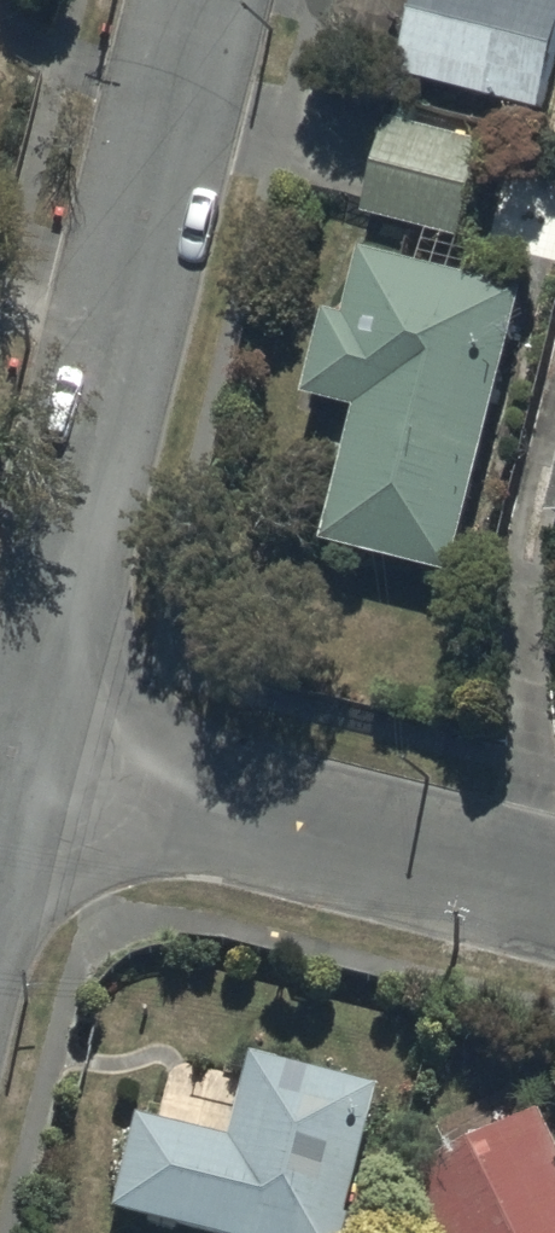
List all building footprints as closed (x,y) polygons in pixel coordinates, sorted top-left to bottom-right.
[(398,69),(549,106),(554,82),(554,0),(415,0),(398,69)] [(489,137),(395,116),(373,214),(466,235),(489,137)] [(463,570),(534,282),(368,241),(352,306),(330,301),(308,391),(359,403),(327,537),(463,570)] [(375,1081),(244,1051),(226,1131),(134,1110),(111,1211),(210,1232),(340,1232),(375,1081)] [(401,1168),(433,1232),(554,1232),(554,1147),(531,1098),(401,1168)]
